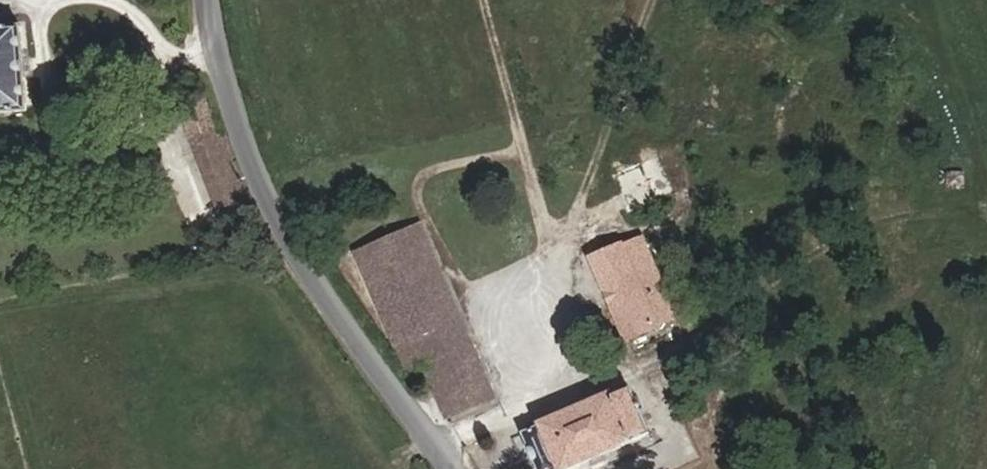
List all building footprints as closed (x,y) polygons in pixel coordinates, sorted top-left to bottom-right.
[(20,29),(0,31),(0,116),(28,114),(20,29)] [(613,175),(629,207),(651,198),(637,165),(613,175)] [(963,186),(963,175),(949,175),(948,186),(963,186)] [(439,404),(445,419),(493,399),(421,227),(355,254),(405,375),(424,367),(439,404)] [(656,325),(677,315),(667,293),(641,238),(623,245),(621,242),(590,256),(628,341),(658,329),(656,325)] [(703,244),(709,256),(720,251),(714,238),(703,244)] [(628,341),(636,358),(687,337),(677,315),(656,325),(658,329),(628,341)] [(614,391),(539,421),(542,427),(523,434),(539,468),(562,468),(568,468),(648,435),(629,392),(617,397),(614,391)]
